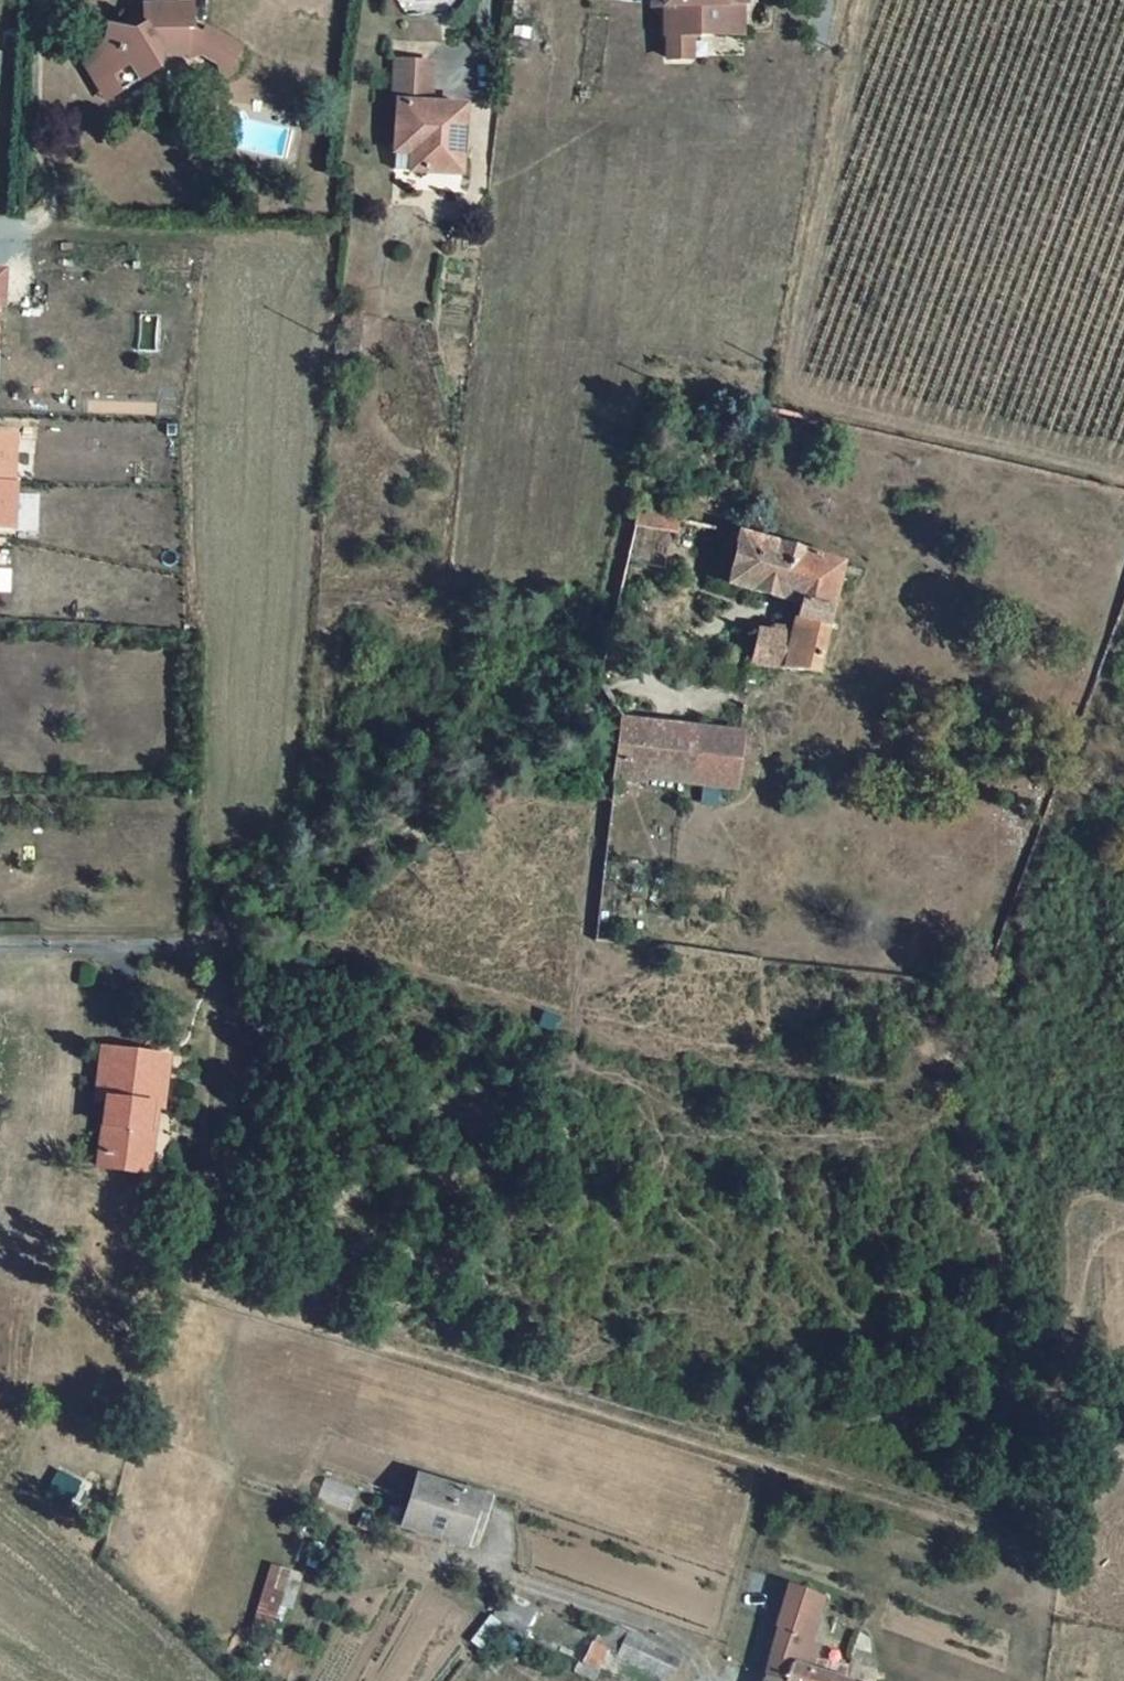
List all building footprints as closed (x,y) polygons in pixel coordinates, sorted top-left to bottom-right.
[(657,45),(666,44),(666,73),(669,73),(669,97),(692,97),(692,80),(699,73),(726,72),(726,42),(748,42),(748,33),(752,33),(752,12),(726,12),(726,0),(656,0),(657,45)] [(109,45),(85,59),(100,82),(111,76),(124,93),(161,72),(161,57),(192,63),(208,32),(192,23),(193,8),(144,7),(142,30),(110,29),(109,45)] [(241,51),(229,44),(219,65),(230,71),(241,51)] [(433,89),(396,86),(393,129),(398,129),(393,180),(421,182),(419,199),(457,202),(463,134),(429,131),(433,89)] [(0,439),(0,523),(10,523),(13,439),(0,439)] [(844,557),(741,534),(729,590),(795,602),(789,632),(757,630),(755,665),(816,673),(844,557)] [(680,555),(637,545),(633,560),(677,570),(680,555)] [(623,721),(618,773),(736,786),(742,734),(623,721)] [(110,1101),(102,1165),(145,1170),(153,1105),(165,1106),(171,1057),(105,1050),(99,1100),(110,1101)] [(486,1497),(420,1478),(406,1525),(472,1545),(486,1497)] [(272,1570),(255,1629),(278,1635),(295,1577),(272,1570)] [(762,1674),(784,1680),(793,1680),(797,1669),(809,1672),(813,1658),(802,1654),(820,1597),(789,1587),(762,1674)] [(501,1618),(521,1632),(533,1616),(512,1601),(501,1618)] [(586,1662),(601,1668),(608,1653),(667,1680),(678,1656),(628,1635),(596,1640),(586,1662)] [(809,1672),(797,1669),(793,1680),(837,1680),(809,1672)]
